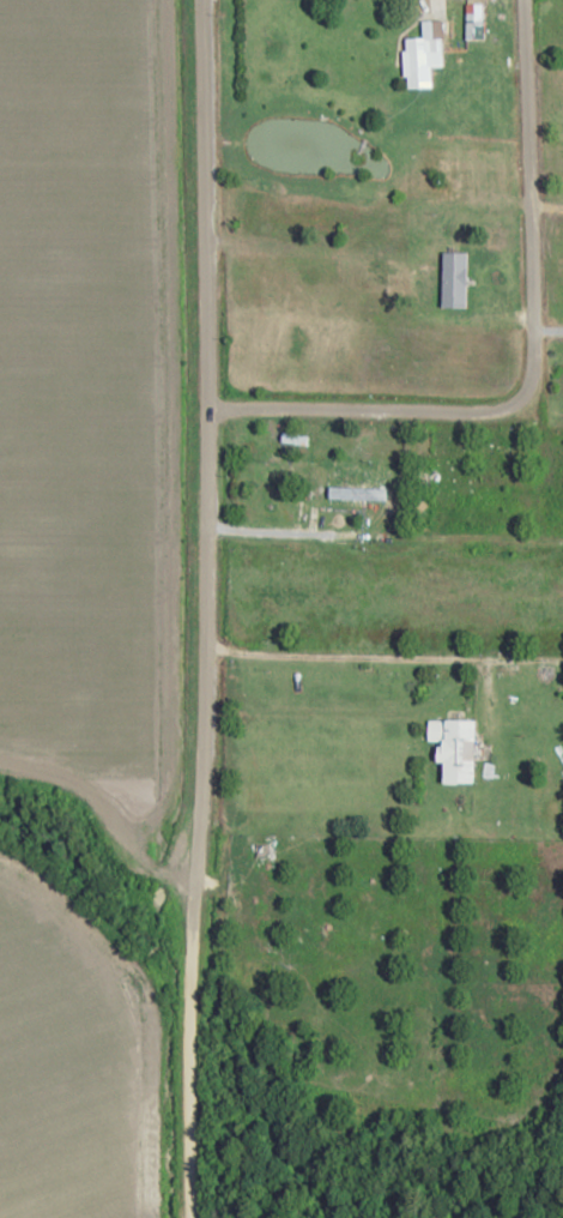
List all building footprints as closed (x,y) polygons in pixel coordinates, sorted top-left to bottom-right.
[(431,53),(436,53),(435,41),(444,41),(443,22),(424,23),(424,40),(404,41),(406,90),(432,89),(431,53)] [(475,785),(476,721),(428,720),(428,743),(441,743),(440,765),(444,765),(444,784),(475,785)]
